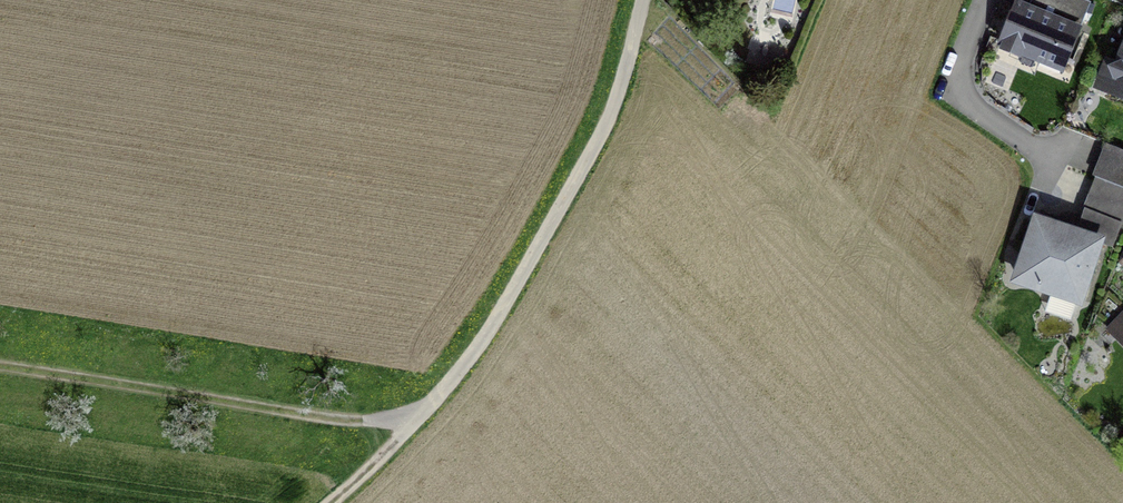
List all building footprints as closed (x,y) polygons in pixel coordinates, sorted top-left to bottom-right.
[(1010,5),(993,53),(1058,76),(1075,28),(1079,29),(1087,6),(1071,0),(1032,0),(1028,11),(1010,5)] [(1111,67),(1102,63),(1091,92),(1122,105),(1122,38),(1111,67)] [(1087,230),(1114,239),(1122,214),(1122,155),(1104,149),(1098,168),(1095,176),(1100,178),(1089,210),(1093,212),(1087,230)] [(1079,301),(1098,243),(1067,233),(1036,223),(1017,281),(1079,301)] [(1108,333),(1122,348),(1122,317),(1108,333)]
